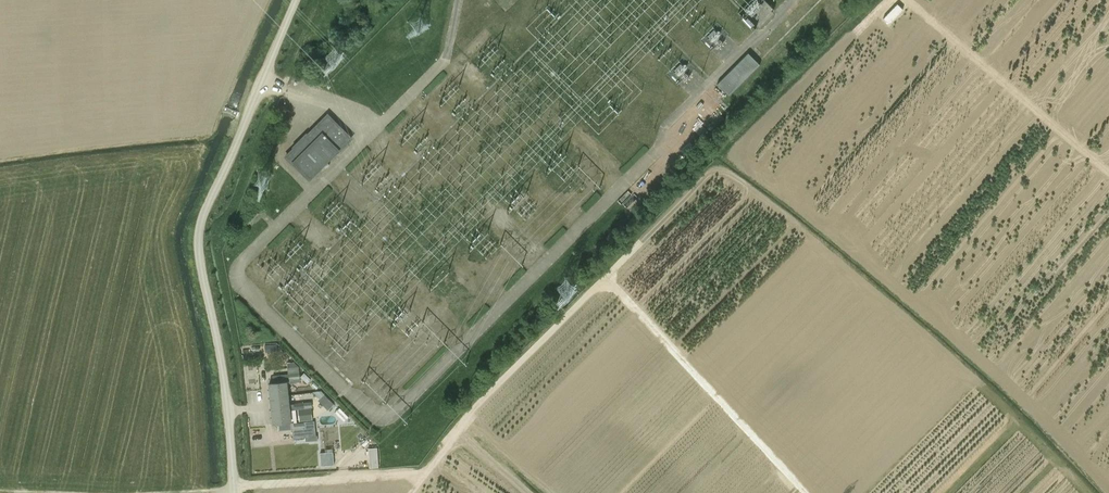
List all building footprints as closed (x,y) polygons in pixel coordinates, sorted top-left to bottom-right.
[(774,8),(765,0),(748,0),(738,11),(756,28),(774,8)] [(906,10),(898,1),(880,19),(888,27),(906,10)] [(326,65),(340,58),(331,39),(317,45),(326,65)] [(748,53),(717,84),(729,95),(760,64),(748,53)] [(309,181),(337,153),(338,153),(353,139),(328,113),(307,133),(306,132),(292,147),(292,148),(284,156),(293,165),(309,181)] [(685,155),(695,146),(690,141),(681,151),(685,155)] [(248,164),(244,188),(266,192),(270,168),(248,164)] [(299,367),(293,361),(287,361),(288,374),(272,375),(273,383),(269,383),(270,397),(288,395),(287,383),(300,382),(299,367)] [(302,373),(300,376),(306,382),(309,379),(310,378),(303,372),(302,373)] [(321,392),(314,392),(320,399),(318,400),(328,410),(333,405),(321,392)] [(286,410),(289,410),(289,404),(288,395),(270,397),(272,410),(279,409),(281,409),(281,410),(286,409),(286,410)] [(312,420),(311,408),(301,409),(303,421),(312,420)] [(291,422),(289,410),(286,410),(286,409),(281,410),(281,409),(279,409),(272,410),(273,424),(278,423),(278,430),(292,429),(293,438),(305,437),(316,436),(316,435),(315,421),(304,422),(291,422)] [(379,467),(377,447),(368,448),(369,468),(379,467)] [(334,465),(333,452),(325,452),(320,453),(321,466),(334,465)]
